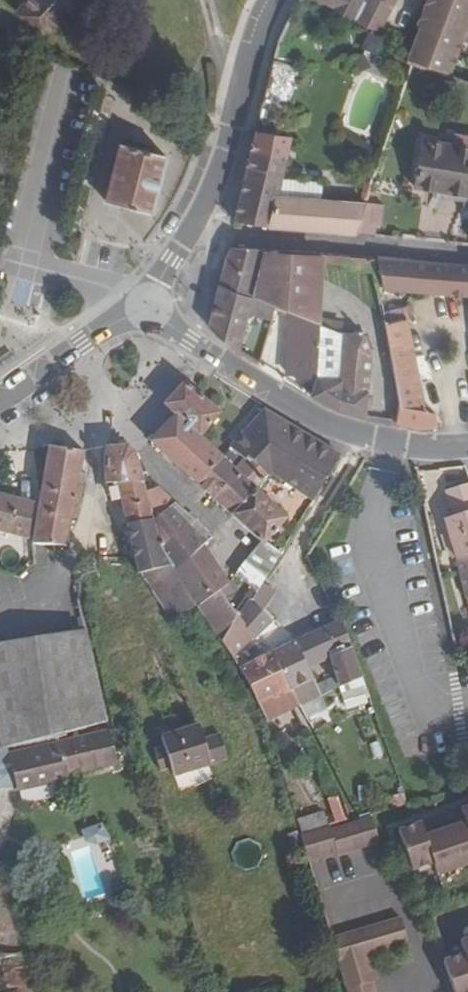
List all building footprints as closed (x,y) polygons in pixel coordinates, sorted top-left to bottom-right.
[(43,41),(80,0),(30,0),(16,16),(32,30),(43,41)] [(355,21),(366,0),(313,0),(355,21)] [(355,21),(353,26),(379,39),(399,0),(366,0),(355,21)] [(446,0),(441,12),(425,6),(417,27),(430,32),(426,45),(412,40),(404,62),(450,78),(462,44),(467,46),(467,0),(445,0),(446,0)] [(425,6),(441,12),(446,0),(445,0),(427,0),(425,6)] [(417,27),(412,40),(426,45),(430,32),(417,27)] [(467,195),(467,140),(456,137),(454,146),(423,141),(415,186),(467,197),(467,195)] [(164,157),(122,145),(108,201),(151,212),(164,157)] [(288,157),(253,150),(236,222),(269,226),(268,228),(356,236),(366,204),(367,203),(321,198),(322,182),(283,179),(288,157)] [(383,206),(366,204),(356,236),(375,238),(376,226),(382,226),(383,206)] [(262,253),(262,250),(231,249),(225,263),(219,284),(252,298),(262,253)] [(320,257),(262,253),(252,298),(275,306),(290,312),(318,324),(321,263),(339,264),(339,269),(376,272),(373,259),(344,257),(342,256),(320,254),(320,257)] [(379,257),(378,260),(384,290),(467,297),(467,268),(379,257)] [(252,298),(219,284),(208,326),(239,351),(247,318),(252,319),(253,313),(271,320),(275,306),(252,298)] [(318,324),(290,312),(287,373),(316,379),(317,376),(339,379),(342,334),(318,324)] [(407,320),(386,324),(390,351),(412,347),(407,320)] [(317,376),(316,379),(311,395),(337,410),(363,417),(365,411),(370,357),(363,333),(342,334),(339,379),(317,376)] [(390,351),(397,385),(418,381),(412,347),(390,351)] [(29,364),(11,372),(15,378),(32,371),(29,364)] [(418,381),(397,385),(401,406),(398,416),(396,424),(419,429),(436,428),(432,414),(425,411),(418,381)] [(198,485),(223,458),(200,436),(220,413),(183,383),(162,404),(174,416),(150,441),(198,485)] [(265,410),(265,409),(230,446),(232,449),(247,461),(251,465),(254,461),(269,475),(272,477),(274,474),(313,501),(341,456),(302,432),(282,420),(265,410)] [(365,411),(363,417),(379,420),(396,424),(398,416),(380,413),(365,411)] [(65,546),(83,453),(50,446),(34,543),(63,546),(65,546)] [(147,503),(136,452),(128,446),(107,446),(106,482),(114,499),(122,498),(128,523),(154,520),(174,505),(163,495),(147,503)] [(251,465),(247,461),(237,472),(223,458),(198,485),(232,515),(256,490),(269,475),(254,461),(251,465)] [(467,468),(440,470),(454,516),(467,511),(467,471),(467,468)] [(355,476),(308,554),(323,553),(366,483),(355,476)] [(287,517),(256,490),(232,515),(263,541),(246,562),(263,576),(266,579),(281,554),(265,542),(287,517)] [(29,539),(33,506),(15,501),(15,495),(0,491),(0,532),(29,539)] [(188,516),(174,505),(154,520),(160,547),(171,565),(173,568),(187,561),(202,547),(209,539),(188,516)] [(454,516),(445,518),(456,556),(467,553),(467,511),(454,516)] [(128,523),(135,557),(139,574),(142,574),(171,565),(160,547),(154,520),(128,523)] [(187,561),(173,568),(189,592),(197,605),(233,656),(254,638),(245,628),(247,627),(238,615),(237,616),(233,610),(223,597),(218,589),(227,583),(202,547),(187,561)] [(466,597),(467,596),(467,553),(456,556),(466,597)] [(189,592),(173,568),(171,565),(142,574),(174,623),(180,619),(171,604),(189,592)] [(266,579),(263,576),(233,610),(237,616),(238,615),(250,600),(251,602),(264,583),(266,579)] [(232,590),(227,583),(218,589),(223,597),(232,590)] [(264,583),(251,602),(262,612),(277,593),(264,583)] [(197,605),(189,592),(171,604),(180,619),(197,605)] [(250,600),(238,615),(247,627),(245,628),(254,638),(272,621),(262,612),(251,602),(250,600)] [(340,623),(298,643),(309,668),(331,658),(337,677),(317,686),(320,694),(321,695),(341,687),(364,677),(362,674),(351,645),(340,623)] [(0,645),(0,739),(2,748),(64,732),(105,721),(85,632),(48,637),(0,645)] [(309,668),(298,643),(274,654),(300,704),(320,694),(317,686),(309,668)] [(274,654),(242,668),(267,720),(300,704),(274,654)] [(364,677),(341,687),(349,709),(368,702),(362,686),(366,685),(364,677)] [(211,764),(199,727),(162,738),(164,746),(166,752),(156,755),(161,771),(171,768),(174,775),(211,764)] [(67,741),(78,773),(116,765),(109,731),(67,741)] [(67,741),(9,754),(17,791),(69,779),(68,775),(78,773),(67,741)] [(154,750),(156,755),(166,752),(164,746),(154,750)] [(372,786),(359,786),(359,800),(372,800),(372,786)] [(399,829),(413,869),(435,861),(439,873),(467,863),(467,805),(459,808),(464,821),(425,834),(421,821),(399,829)] [(299,818),(303,833),(327,826),(324,812),(299,818)] [(330,826),(301,835),(309,860),(337,852),(338,855),(380,842),(372,817),(331,829),(330,826)] [(0,877),(0,959),(23,955),(19,879),(0,877)] [(332,939),(347,991),(375,991),(372,982),(377,981),(369,955),(409,943),(401,918),(332,939)] [(444,961),(455,991),(467,991),(467,938),(461,941),(465,953),(444,961)] [(23,955),(0,959),(0,991),(29,991),(23,955)]
